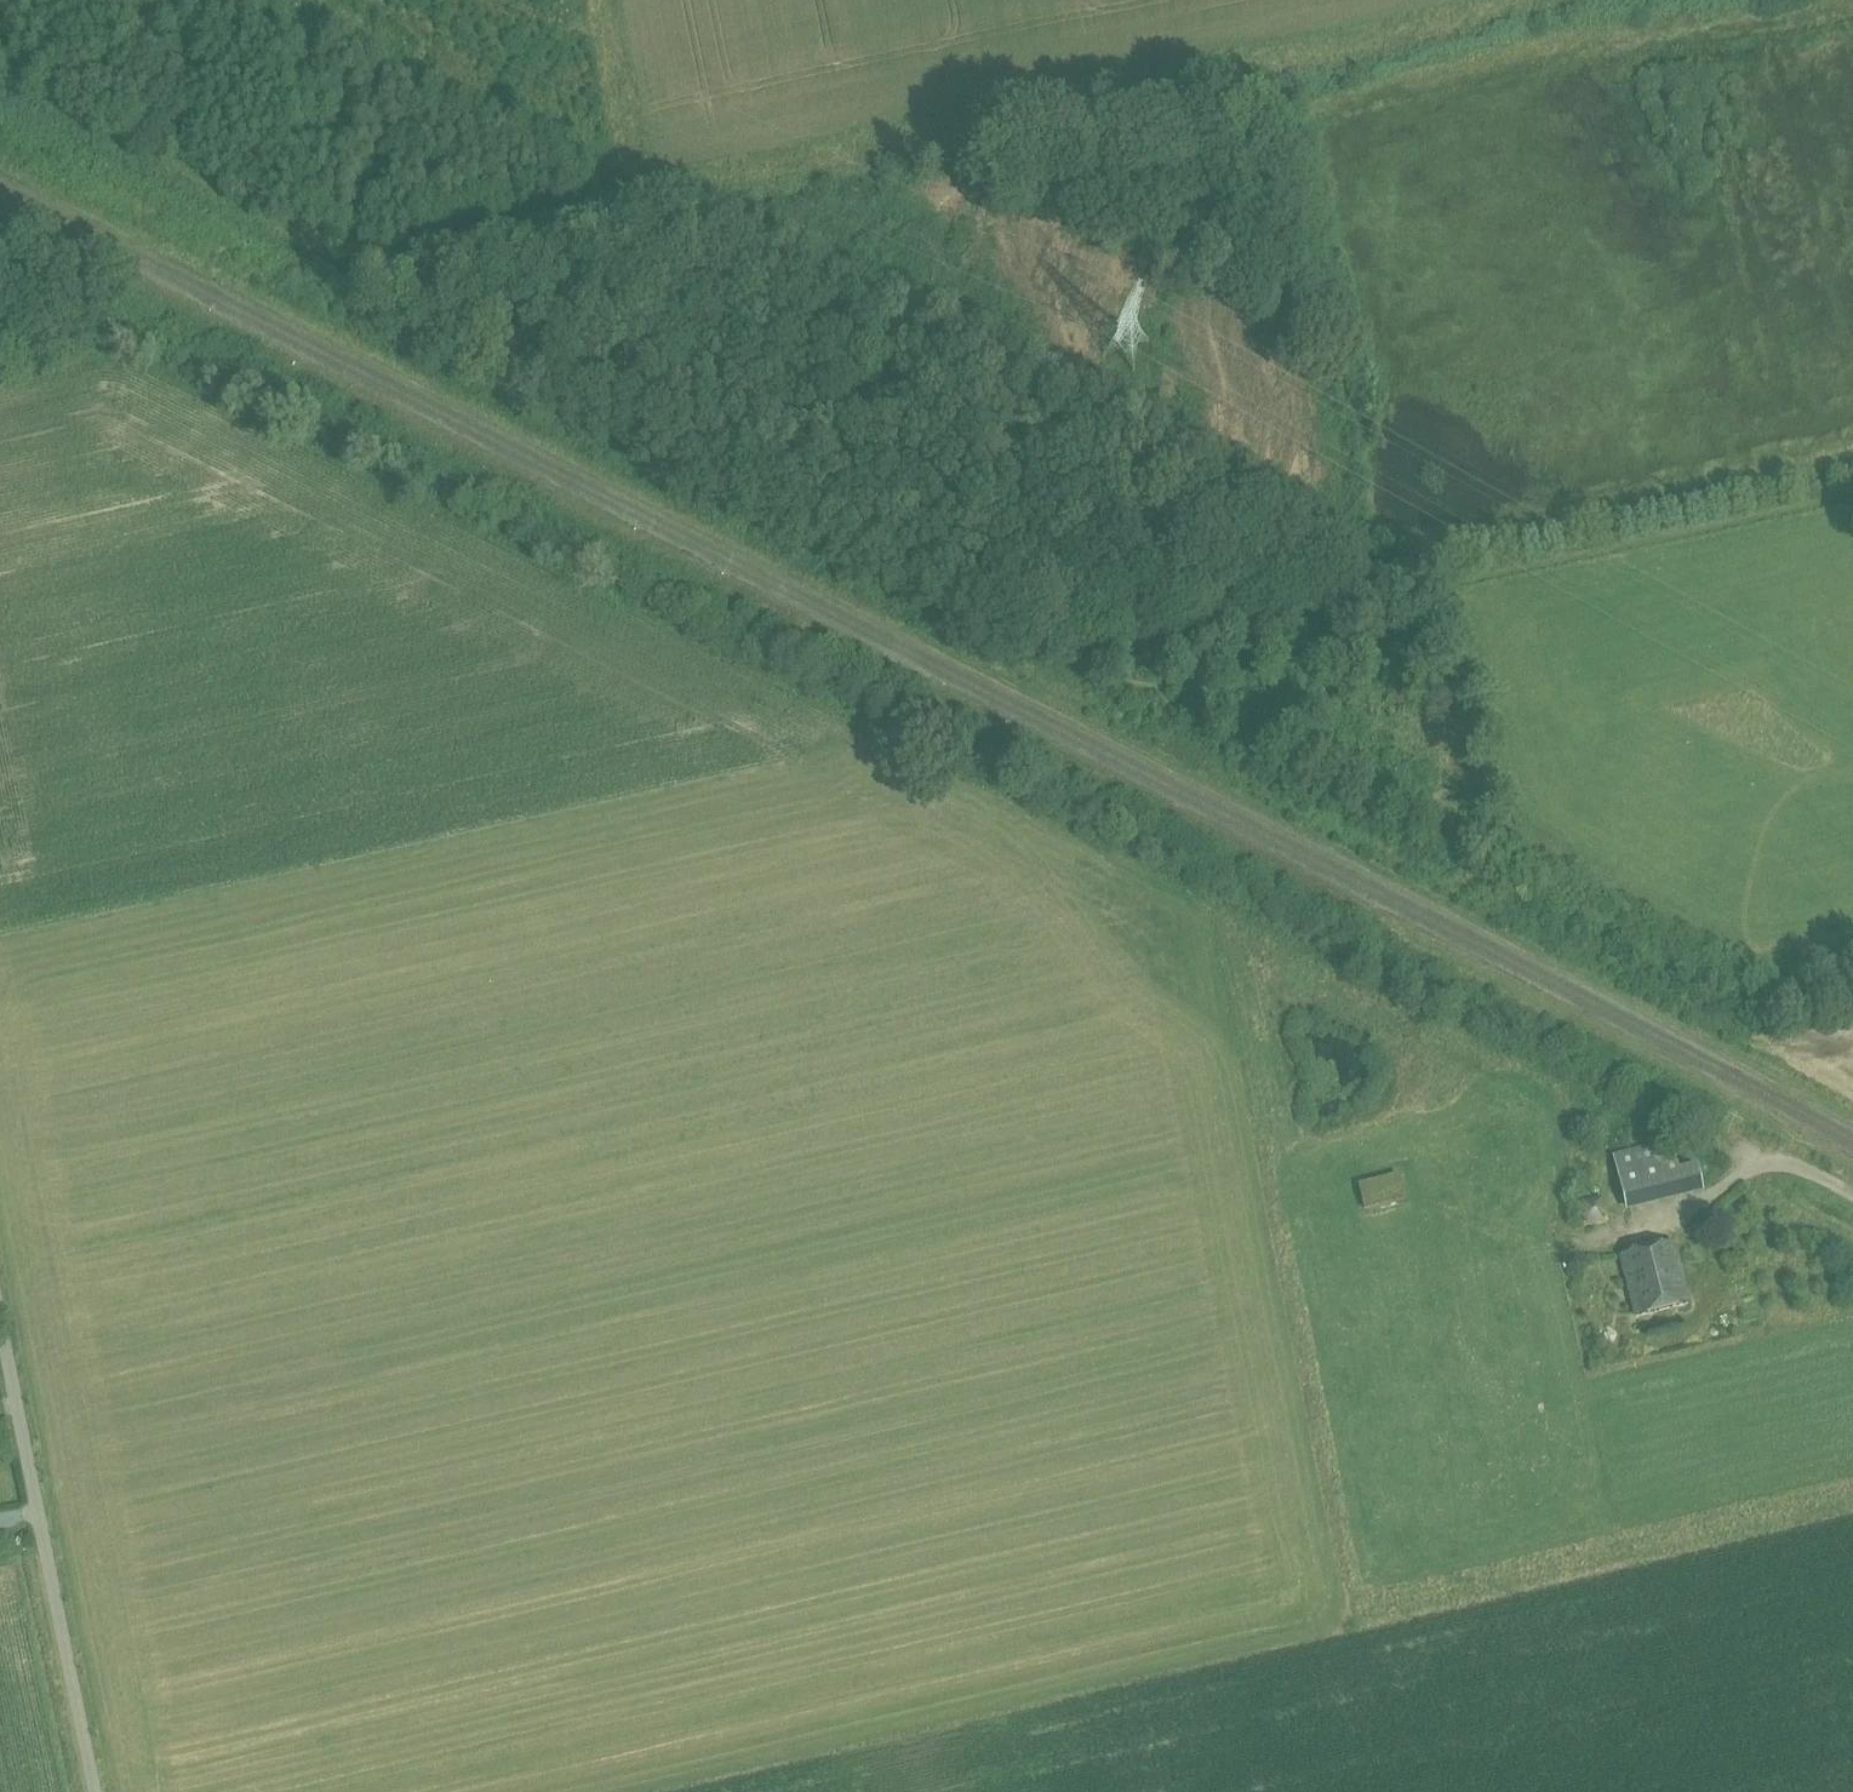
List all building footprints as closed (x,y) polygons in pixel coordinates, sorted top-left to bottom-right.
[(1626,1210),(1668,1199),(1657,1161),(1652,1144),(1612,1155),(1626,1210)] [(1675,1156),(1657,1161),(1668,1199),(1703,1190),(1697,1166),(1679,1170),(1675,1156)] [(1360,1183),(1365,1208),(1405,1200),(1399,1174),(1360,1183)] [(1674,1243),(1620,1257),(1635,1316),(1689,1303),(1674,1243)]
